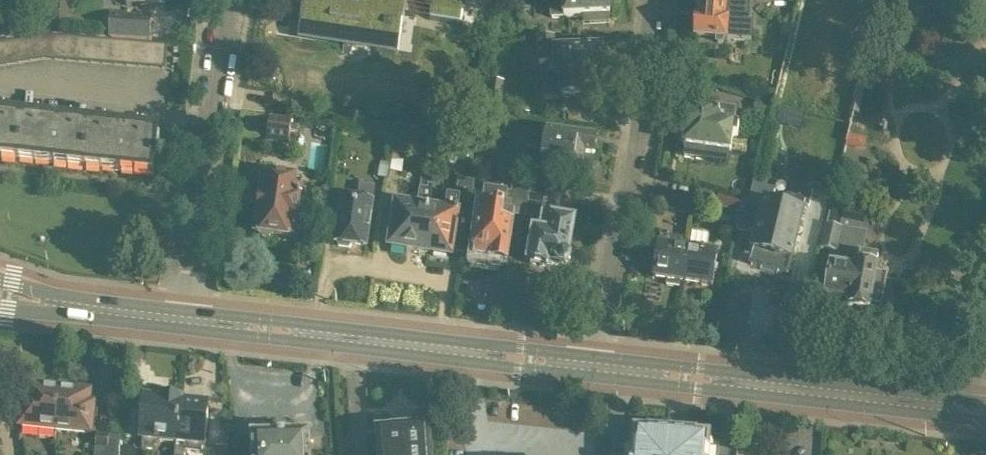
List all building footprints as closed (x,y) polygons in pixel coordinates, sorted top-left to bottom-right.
[(313,0),(305,0),(301,27),(386,41),(388,31),(390,32),(391,25),(388,25),(390,14),(405,16),(407,0),(363,0),(362,7),(349,5),(320,1),(313,0)] [(430,18),(459,23),(462,0),(432,0),(430,18)] [(549,2),(553,2),(553,18),(584,18),(591,17),(591,24),(611,24),(611,0),(548,0),(549,2)] [(695,52),(716,53),(716,42),(751,44),(752,24),(747,24),(749,3),(749,0),(699,0),(695,52)] [(151,18),(111,15),(110,36),(150,38),(151,18)] [(66,25),(67,17),(47,16),(46,24),(66,25)] [(27,36),(36,35),(38,19),(4,25),(6,39),(15,38),(27,36)] [(36,35),(27,36),(31,61),(43,59),(42,33),(36,35)] [(55,60),(57,35),(42,33),(43,59),(55,60)] [(69,36),(57,35),(55,60),(67,61),(69,36)] [(27,36),(15,38),(19,63),(31,61),(27,36)] [(82,37),(69,36),(67,61),(79,62),(82,37)] [(94,38),(82,37),(79,62),(92,63),(94,38)] [(15,38),(6,39),(3,40),(7,65),(19,63),(15,38)] [(94,38),(92,63),(104,64),(106,39),(94,38)] [(118,40),(106,39),(104,64),(116,65),(118,40)] [(602,49),(555,50),(554,39),(538,40),(538,64),(548,64),(548,74),(555,74),(555,80),(560,80),(561,99),(583,99),(583,107),(602,107),(601,68),(603,68),(607,63),(607,53),(602,49)] [(130,41),(118,40),(116,65),(128,66),(130,41)] [(130,41),(128,66),(140,67),(142,42),(130,41)] [(142,42),(140,67),(152,68),(154,43),(142,42)] [(167,44),(154,43),(152,68),(165,69),(167,44)] [(500,117),(505,83),(491,81),(486,115),(500,117)] [(734,128),(736,109),(720,107),(721,102),(699,99),(698,108),(690,107),(684,147),(685,147),(684,158),(702,161),(703,150),(729,153),(732,135),(736,135),(737,128),(734,128)] [(769,118),(772,105),(756,100),(753,113),(769,118)] [(22,117),(0,115),(0,162),(17,164),(22,117)] [(500,117),(486,115),(484,127),(517,132),(519,120),(500,117)] [(298,120),(269,116),(266,141),(288,144),(289,133),(296,134),(298,120)] [(22,117),(17,164),(84,172),(90,125),(22,117)] [(157,133),(90,125),(84,172),(152,180),(157,133)] [(391,152),(403,154),(407,154),(411,133),(395,130),(391,152)] [(540,135),(528,133),(525,148),(536,150),(534,167),(542,168),(541,170),(582,176),(582,175),(591,176),(593,159),(594,159),(597,141),(540,132),(540,135)] [(389,164),(379,163),(377,178),(387,180),(389,164)] [(300,187),(296,187),(298,180),(262,174),(253,232),(294,238),(300,187)] [(427,233),(430,208),(435,175),(423,174),(418,206),(395,203),(389,247),(430,253),(433,234),(427,233)] [(446,210),(430,208),(427,233),(433,234),(430,253),(450,256),(458,205),(471,207),(474,180),(459,178),(456,197),(448,196),(446,210)] [(365,247),(372,201),(374,202),(376,187),(360,184),(357,199),(341,197),(335,243),(365,247)] [(526,218),(530,186),(512,184),(511,191),(484,188),(475,258),(493,261),(492,262),(507,264),(514,216),(526,218)] [(531,185),(530,186),(526,218),(533,219),(531,228),(535,229),(529,263),(559,269),(560,269),(565,270),(570,267),(571,262),(568,257),(574,223),(556,220),(561,189),(531,185)] [(743,199),(740,212),(735,229),(749,232),(743,253),(752,256),(750,264),(787,274),(804,206),(809,208),(813,190),(803,188),(793,193),(792,197),(787,196),(786,200),(774,197),(775,190),(754,185),(750,201),(743,199)] [(740,212),(743,199),(718,193),(715,206),(740,212)] [(820,250),(835,252),(838,256),(834,258),(833,266),(831,266),(825,298),(848,302),(847,308),(870,311),(870,306),(882,308),(887,275),(876,273),(879,259),(862,256),(865,239),(859,232),(840,228),(843,207),(828,204),(820,250)] [(658,245),(653,277),(667,279),(666,285),(679,287),(680,281),(683,282),(688,248),(689,240),(659,236),(658,244),(658,245)] [(688,248),(683,282),(712,286),(717,252),(688,248)] [(55,432),(60,386),(42,384),(42,389),(29,388),(28,399),(23,399),(20,428),(55,432)] [(78,388),(60,386),(55,432),(91,436),(94,406),(89,406),(90,395),(78,393),(78,388)] [(172,443),(177,399),(161,397),(160,399),(144,398),(140,440),(143,440),(141,449),(156,451),(157,441),(172,443)] [(177,399),(172,443),(185,444),(184,451),(202,453),(202,446),(205,446),(209,405),(181,402),(181,399),(177,399)] [(429,430),(377,434),(378,454),(431,454),(429,430)] [(709,451),(708,451),(709,437),(695,436),(695,435),(679,434),(679,433),(665,432),(665,433),(648,431),(648,432),(634,431),(633,445),(632,445),(631,454),(709,454),(709,451)] [(120,448),(120,437),(96,434),(94,454),(120,454),(120,448)] [(252,436),(252,454),(311,454),(310,434),(252,436)] [(216,446),(215,454),(231,454),(231,447),(216,446)]
